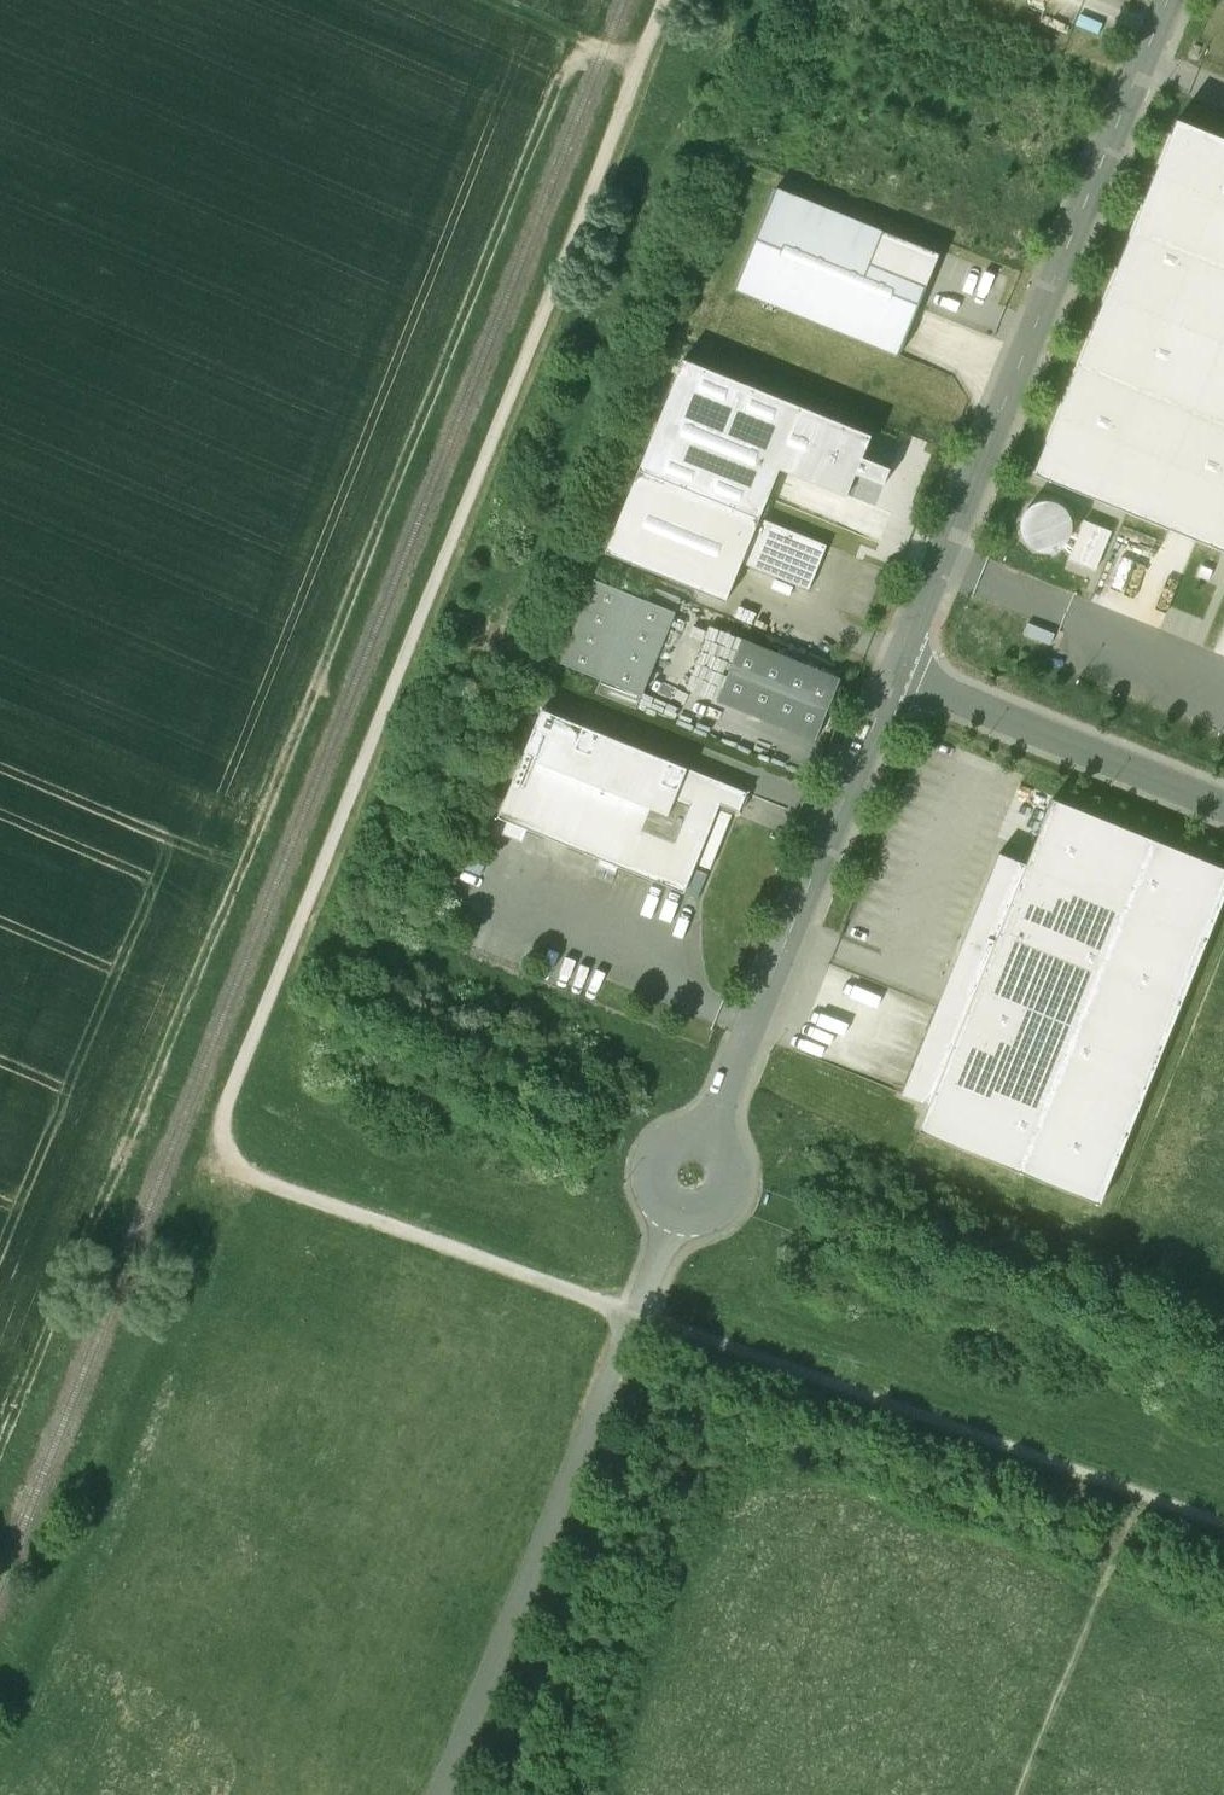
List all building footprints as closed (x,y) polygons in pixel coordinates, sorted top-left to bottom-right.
[(1216,29),(1223,31),(1223,5),(1216,29)] [(1177,120),(1033,473),(1223,550),(1223,139),(1177,120)] [(940,254),(776,188),(735,289),(899,355),(940,254)] [(899,501),(798,460),(783,496),(884,537),(899,501)] [(760,518),(640,469),(606,552),(725,602),(760,518)] [(1029,546),(1039,551),(1051,552),(1062,547),(1069,538),(1072,527),(1070,516),(1063,506),(1053,501),(1041,501),(1031,505),(1023,514),(1020,525),(1022,537),(1029,546)] [(1095,567),(1110,527),(1083,517),(1068,557),(1095,567)] [(827,545),(760,518),(742,563),(808,590),(827,545)] [(648,601),(594,580),(561,663),(601,679),(641,695),(675,612),(648,601)] [(680,598),(653,588),(648,601),(675,612),(680,598)] [(1055,636),(1030,625),(1025,636),(1050,647),(1055,636)] [(840,679),(742,639),(717,700),(815,740),(840,679)] [(601,679),(595,692),(636,709),(641,695),(601,679)] [(746,792),(541,709),(498,817),(684,892),(720,803),(739,811),(746,792)] [(1052,799),(1026,864),(999,853),(901,1094),(928,1105),(918,1130),(1100,1203),(1223,897),(1223,868),(1052,799)]
